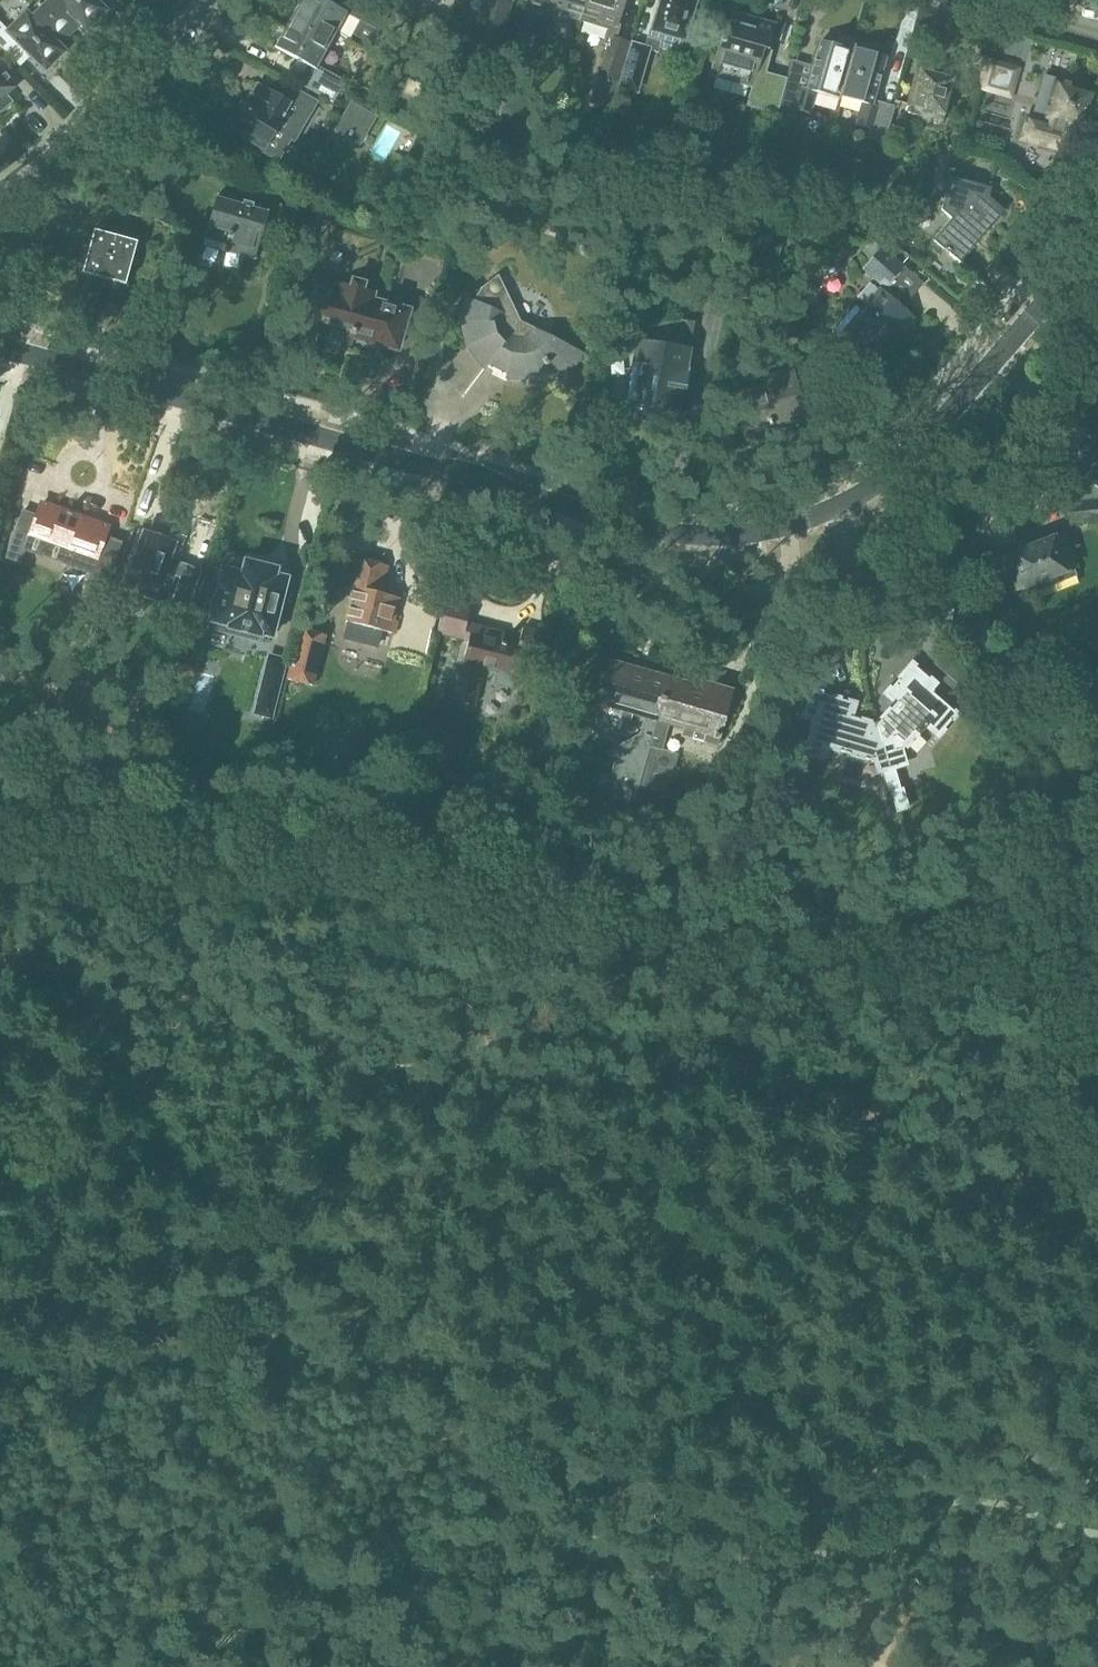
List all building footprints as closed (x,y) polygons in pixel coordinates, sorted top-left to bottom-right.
[(37,4),(68,35),(79,24),(85,31),(104,12),(92,0),(41,0),(37,4)] [(288,30),(304,39),(314,21),(350,40),(360,22),(379,33),(389,14),(365,0),(359,0),(351,15),(347,13),(323,0),(305,0),(288,30)] [(392,13),(414,19),(419,0),(396,0),(392,13)] [(513,1),(509,0),(490,0),(479,38),(501,44),(513,1)] [(547,6),(562,11),(560,17),(578,22),(585,0),(533,0),(532,3),(546,7),(547,6)] [(578,22),(607,31),(603,44),(608,45),(599,77),(618,82),(629,43),(616,38),(620,25),(616,24),(623,0),(585,0),(578,22)] [(645,45),(631,41),(618,88),(639,93),(651,50),(659,53),(660,48),(678,54),(682,39),(689,41),(695,22),(688,20),(694,0),(661,0),(657,16),(653,15),(647,38),(645,45)] [(15,63),(25,52),(45,72),(63,53),(57,46),(68,35),(37,4),(8,33),(0,25),(0,48),(15,63)] [(776,111),(785,81),(756,73),(763,49),(767,50),(774,24),(732,12),(724,38),(720,37),(709,75),(751,87),(747,103),(776,111)] [(543,18),(525,13),(513,53),(532,58),(543,18)] [(288,30),(285,28),(274,47),(313,68),(303,86),(334,103),(345,84),(314,67),(333,31),(350,40),(314,21),(304,39),(288,30)] [(785,82),(785,81),(776,111),(793,116),(795,109),(809,113),(815,92),(838,98),(839,96),(838,96),(852,49),(851,49),(820,40),(806,88),(785,82)] [(852,47),(851,49),(852,49),(838,96),(839,96),(861,102),(855,124),(871,128),(868,138),(885,143),(896,106),(872,100),(885,56),(852,47)] [(1017,70),(989,62),(981,89),(994,93),(999,77),(1014,81),(1017,70)] [(13,102),(8,97),(17,88),(0,69),(0,114),(13,102)] [(931,122),(932,119),(943,122),(953,80),(918,71),(908,113),(919,116),(918,119),(920,122),(928,124),(931,122)] [(610,109),(611,106),(618,82),(599,77),(591,103),(610,109)] [(1071,131),(1072,127),(1085,130),(1089,117),(1091,117),(1093,116),(1095,110),(1094,108),(1091,107),(1095,94),(1065,86),(1066,83),(1044,77),(1032,120),(1028,119),(1022,140),(1065,152),(1071,131)] [(289,139),(289,140),(293,142),(315,104),(294,92),(287,104),(256,86),(244,107),(242,105),(233,122),(235,124),(226,138),(254,154),(261,152),(273,158),(279,157),(289,139)] [(354,106),(344,124),(353,129),(349,136),(351,137),(354,133),(363,138),(375,117),(354,106)] [(958,263),(992,222),(1002,210),(999,207),(986,197),(989,187),(948,176),(939,210),(951,219),(933,241),(944,250),(942,252),(947,256),(948,255),(958,263)] [(217,198),(209,227),(203,247),(255,262),(269,213),(257,209),(254,208),(255,205),(244,202),(243,206),(217,198)] [(260,199),(257,209),(269,213),(279,216),(282,205),(260,199)] [(95,231),(84,272),(125,283),(136,242),(95,231)] [(761,235),(756,251),(775,258),(780,242),(761,235)] [(883,289),(903,266),(880,246),(879,248),(871,241),(859,254),(867,261),(860,269),(883,289)] [(307,284),(294,329),(332,340),(335,329),(370,339),(369,341),(370,344),(397,352),(408,312),(367,301),(369,294),(364,293),(367,281),(351,277),(348,288),(340,286),(338,293),(307,284)] [(519,324),(508,301),(507,299),(505,298),(503,297),(501,296),(498,297),(496,297),(494,299),(493,301),(480,289),(472,302),(466,300),(461,325),(467,349),(484,370),(488,364),(505,372),(503,378),(525,379),(526,386),(540,382),(552,376),(555,381),(569,369),(580,354),(519,324)] [(898,333),(912,317),(880,290),(862,311),(855,306),(833,331),(833,330),(832,331),(868,362),(895,331),(898,333)] [(628,400),(625,418),(651,423),(654,406),(679,410),(683,391),(685,378),(688,379),(690,369),(687,368),(695,322),(661,316),(656,343),(639,340),(634,363),(652,366),(648,390),(637,388),(638,385),(637,385),(634,401),(628,400)] [(795,389),(791,373),(764,381),(766,387),(733,397),(746,442),(774,434),(772,427),(813,415),(805,386),(795,389)] [(1085,479),(1097,490),(1097,464),(1085,479)] [(22,511),(15,530),(16,531),(28,535),(30,536),(69,549),(64,564),(91,573),(84,594),(100,599),(107,579),(108,579),(119,548),(103,542),(105,536),(108,527),(72,514),(73,512),(69,510),(68,512),(43,503),(38,516),(23,511),(22,511)] [(1095,503),(1069,505),(1070,525),(1097,523),(1097,522),(1097,521),(1097,504),(1096,504),(1095,503)] [(179,564),(168,560),(174,543),(162,539),(163,536),(150,531),(149,534),(146,533),(145,533),(134,564),(129,578),(150,585),(147,592),(167,599),(179,564)] [(1074,569),(1061,536),(1003,559),(1015,592),(1034,584),(1038,593),(1058,585),(1055,577),(1074,569)] [(348,623),(344,640),(379,648),(383,630),(391,632),(393,633),(396,620),(393,620),(398,597),(379,593),(386,565),(353,557),(346,587),(353,588),(345,622),(348,623)] [(210,610),(205,629),(228,635),(230,628),(256,635),(256,633),(268,636),(269,633),(273,634),(278,617),(273,616),(283,580),(271,577),(273,571),(260,567),(261,562),(247,559),(246,563),(244,563),(241,575),(221,570),(211,610),(210,610)] [(198,583),(181,577),(170,607),(187,614),(198,583)] [(445,600),(437,632),(467,639),(459,674),(458,673),(452,699),(469,704),(475,705),(481,679),(476,678),(475,678),(479,664),(495,668),(495,670),(498,671),(495,684),(512,688),(516,673),(520,655),(536,659),(542,633),(524,628),(519,647),(503,643),(506,634),(467,624),(471,607),(445,600)] [(311,685),(323,636),(297,630),(285,679),(311,685)] [(566,654),(561,679),(578,682),(583,658),(566,654)] [(600,774),(595,793),(612,797),(606,816),(609,817),(628,822),(630,817),(668,679),(610,663),(599,703),(596,713),(628,722),(630,723),(632,716),(641,718),(644,719),(639,733),(636,736),(623,780),(611,777),(609,777),(600,774)] [(901,788),(895,768),(906,765),(902,751),(904,751),(919,733),(921,734),(929,724),(928,722),(933,715),(948,727),(959,714),(931,691),(936,684),(913,665),(887,695),(897,703),(879,725),(903,810),(909,808),(903,787),(901,788)] [(10,682),(1,666),(0,667),(0,688),(10,682)] [(964,669),(954,681),(965,690),(975,678),(964,669)] [(668,679),(630,817),(644,820),(647,807),(659,811),(675,754),(660,750),(668,723),(684,727),(681,737),(716,747),(719,737),(732,691),(707,684),(706,690),(668,679)] [(261,686),(253,715),(272,720),(280,690),(261,686)] [(903,810),(879,725),(878,726),(852,718),(856,705),(811,692),(803,718),(815,722),(805,755),(825,761),(829,749),(870,762),(873,761),(877,775),(883,773),(889,792),(891,791),(898,812),(903,810)]
